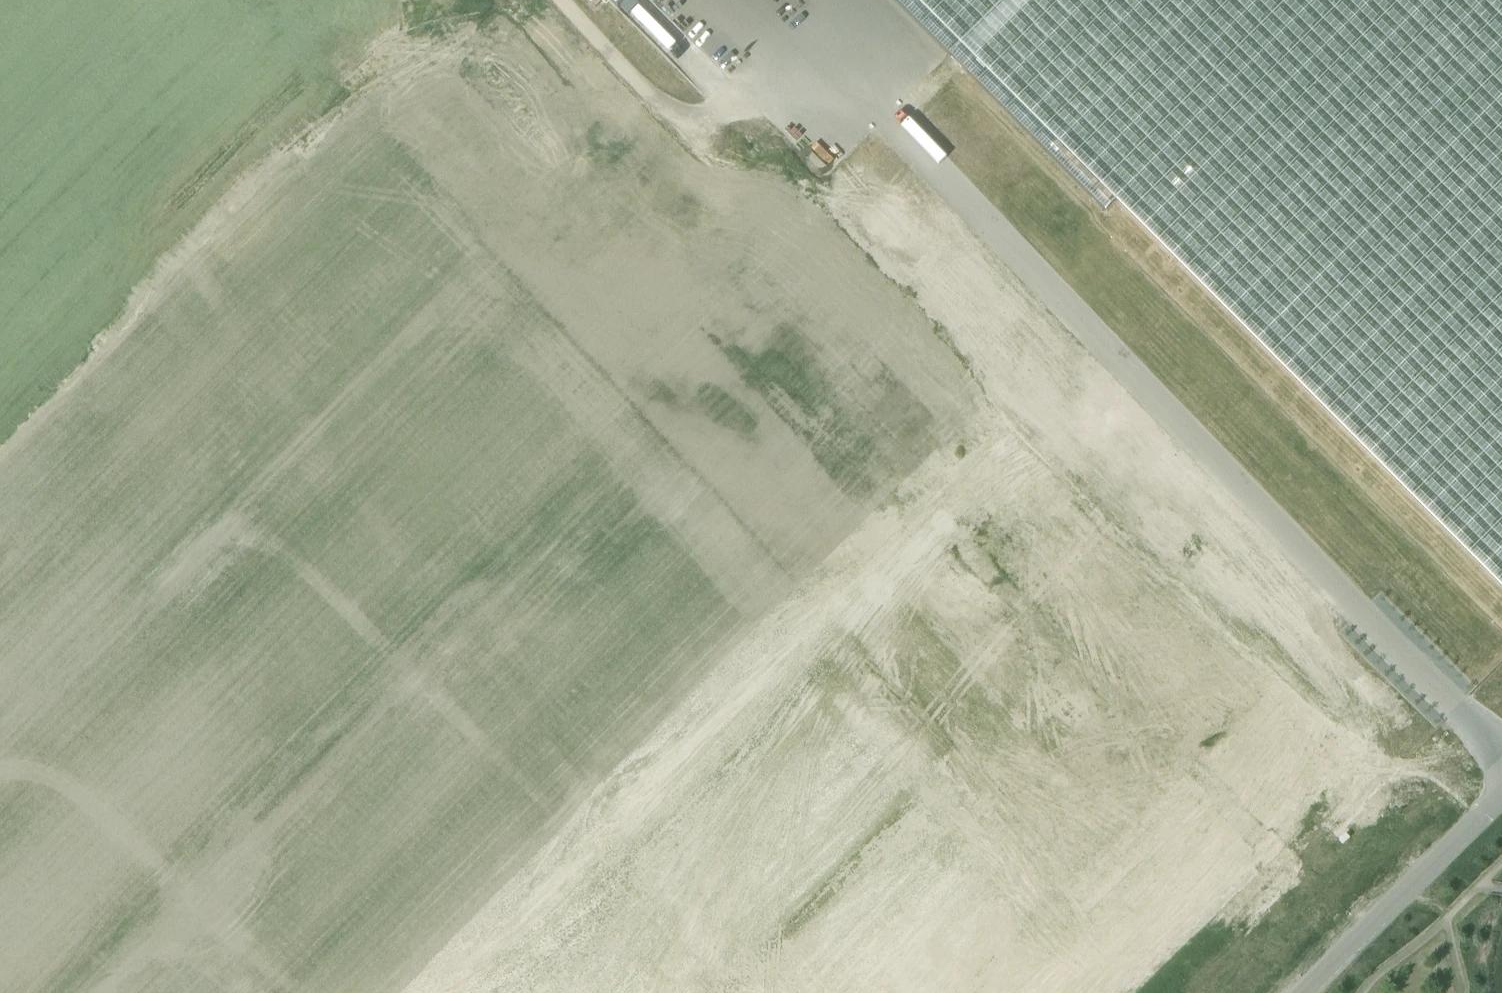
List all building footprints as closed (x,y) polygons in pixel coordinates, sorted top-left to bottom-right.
[(1106,212),(1117,200),(1501,587),(1501,0),(895,0),(1106,212)] [(1347,833),(1339,840),(1343,844),(1351,837),(1347,833)]
